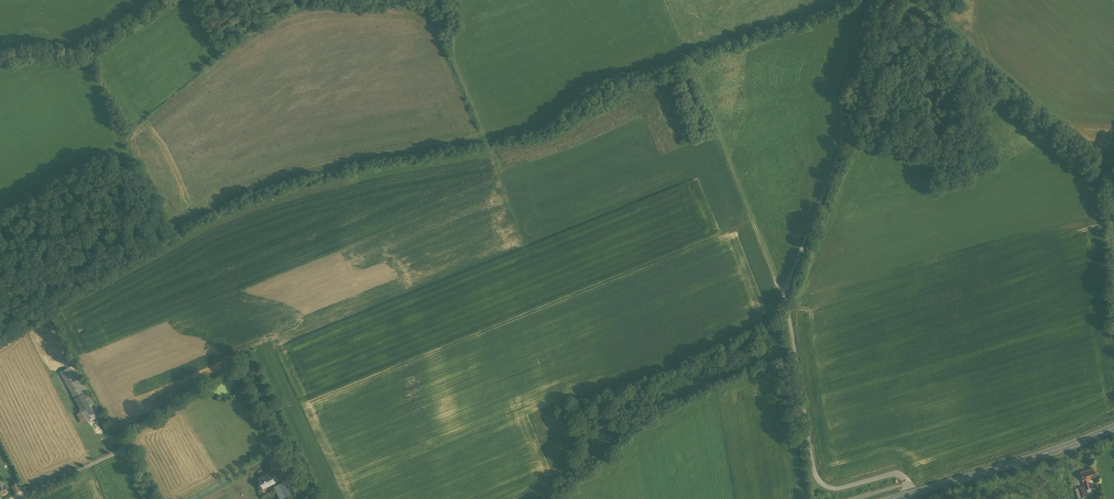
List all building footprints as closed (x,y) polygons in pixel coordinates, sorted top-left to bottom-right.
[(68,367),(60,372),(74,398),(85,419),(94,414),(68,367)] [(271,434),(263,439),(265,443),(268,442),(272,449),(277,446),(271,434)] [(1093,468),(1080,472),(1084,486),(1090,484),(1089,479),(1095,477),(1093,468)] [(273,471),(256,479),(261,489),(278,481),(273,471)] [(274,486),(281,498),(290,495),(283,482),(274,486)]
